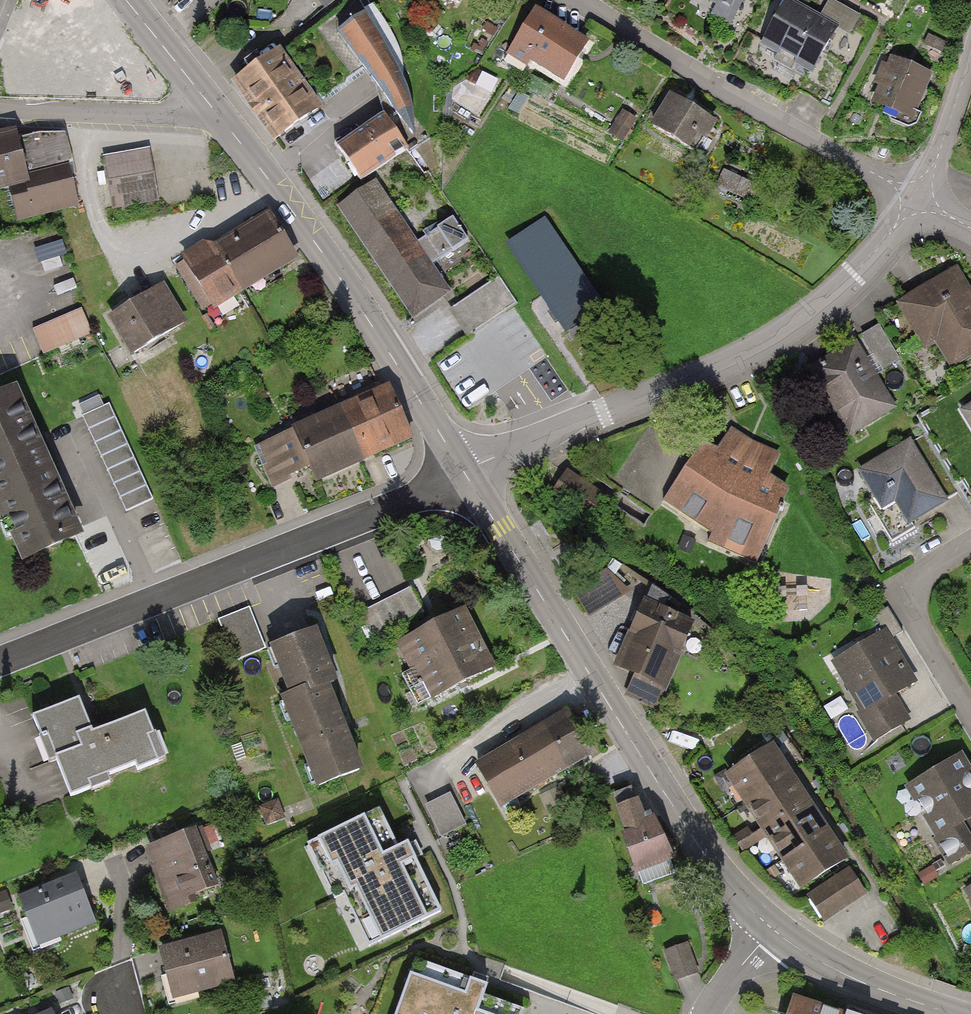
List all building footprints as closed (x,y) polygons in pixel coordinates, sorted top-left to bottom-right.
[(385,117),(407,149),(410,153),(434,137),(435,81),(389,0),(351,0),(290,51),(303,69),(295,75),(302,85),(310,80),(323,98),(364,68),(395,109),(385,117)] [(323,12),(339,0),(314,0),(323,12)] [(462,14),(470,0),(437,0),(462,14)] [(697,2),(739,23),(750,0),(699,0),(697,2)] [(841,29),(787,3),(764,54),(817,79),(841,29)] [(590,53),(540,21),(517,57),(566,89),(590,53)] [(279,52),(236,83),(275,138),(318,108),(302,85),(295,75),(279,52)] [(880,111),(918,126),(935,84),(897,68),(880,111)] [(719,130),(675,102),(656,131),(701,159),(719,130)] [(407,149),(385,117),(363,132),(335,143),(361,181),(407,149)] [(0,135),(0,191),(10,188),(17,220),(78,205),(68,163),(73,162),(65,131),(40,133),(20,137),(18,130),(0,135)] [(150,158),(107,166),(116,213),(159,204),(150,158)] [(339,214),(359,245),(399,219),(379,188),(339,214)] [(419,249),(399,219),(359,245),(414,329),(455,302),(434,271),(469,248),(454,226),(419,249)] [(543,219),(507,243),(565,329),(601,304),(543,219)] [(267,220),(215,252),(245,302),(297,270),(267,220)] [(216,319),(245,302),(215,252),(185,270),(216,319)] [(517,304),(498,275),(449,307),(468,335),(517,304)] [(958,283),(902,313),(941,384),(970,367),(970,306),(958,283)] [(112,321),(133,360),(185,332),(164,293),(112,321)] [(81,316),(38,335),(49,359),(91,340),(81,316)] [(894,421),(859,356),(812,381),(847,446),(894,421)] [(0,385),(0,522),(18,561),(79,533),(9,381),(0,385)] [(390,389),(342,411),(363,458),(411,436),(390,389)] [(104,400),(78,412),(122,507),(149,495),(104,400)] [(316,479),(363,458),(342,411),(280,437),(284,446),(262,456),(272,480),(310,464),(316,479)] [(746,490),(782,505),(787,492),(769,480),(779,456),(775,454),(768,471),(746,457),(751,444),(749,442),(731,430),(718,451),(717,453),(701,445),(697,450),(702,453),(714,461),(751,478),(746,490)] [(751,444),(746,457),(768,471),(775,454),(751,444)] [(708,543),(756,563),(780,511),(783,512),(784,508),(782,507),(782,505),(746,490),(751,478),(714,461),(702,453),(697,450),(664,502),(711,533),(708,543)] [(945,512),(910,452),(862,480),(897,540),(945,512)] [(568,475),(555,493),(588,516),(601,497),(568,475)] [(632,590),(623,561),(591,571),(601,600),(632,590)] [(426,618),(413,592),(360,619),(373,645),(426,618)] [(670,688),(697,631),(646,607),(620,664),(670,688)] [(498,674),(466,613),(399,648),(432,709),(498,674)] [(264,655),(251,616),(220,626),(233,665),(264,655)] [(285,698),(319,784),(358,769),(325,684),(333,681),(314,632),(274,648),(293,695),(285,698)] [(866,715),(916,684),(887,638),(837,670),(866,715)] [(172,774),(150,720),(96,742),(84,712),(44,728),(78,812),(172,774)] [(570,718),(547,731),(575,777),(597,763),(570,718)] [(506,818),(575,777),(547,731),(479,772),(506,818)] [(738,788),(756,815),(797,788),(778,761),(738,788)] [(970,830),(970,779),(962,764),(911,796),(943,847),(970,830)] [(756,815),(773,840),(814,812),(797,788),(756,815)] [(466,822),(450,792),(425,806),(441,836),(466,822)] [(622,832),(642,885),(674,873),(667,855),(671,854),(657,819),(647,823),(637,798),(618,806),(627,830),(622,832)] [(414,860),(387,806),(317,844),(336,884),(328,887),(361,952),(432,917),(405,865),(414,860)] [(773,840),(792,867),(832,840),(814,812),(773,840)] [(219,899),(197,836),(149,852),(172,916),(219,899)] [(850,866),(832,840),(792,867),(810,893),(850,866)] [(76,884),(22,903),(41,955),(95,936),(76,884)] [(224,938),(161,954),(174,1006),(237,990),(224,938)] [(687,945),(666,952),(676,980),(697,973),(687,945)] [(415,959),(395,1013),(526,1013),(528,1010),(487,995),(490,987),(415,959)]
